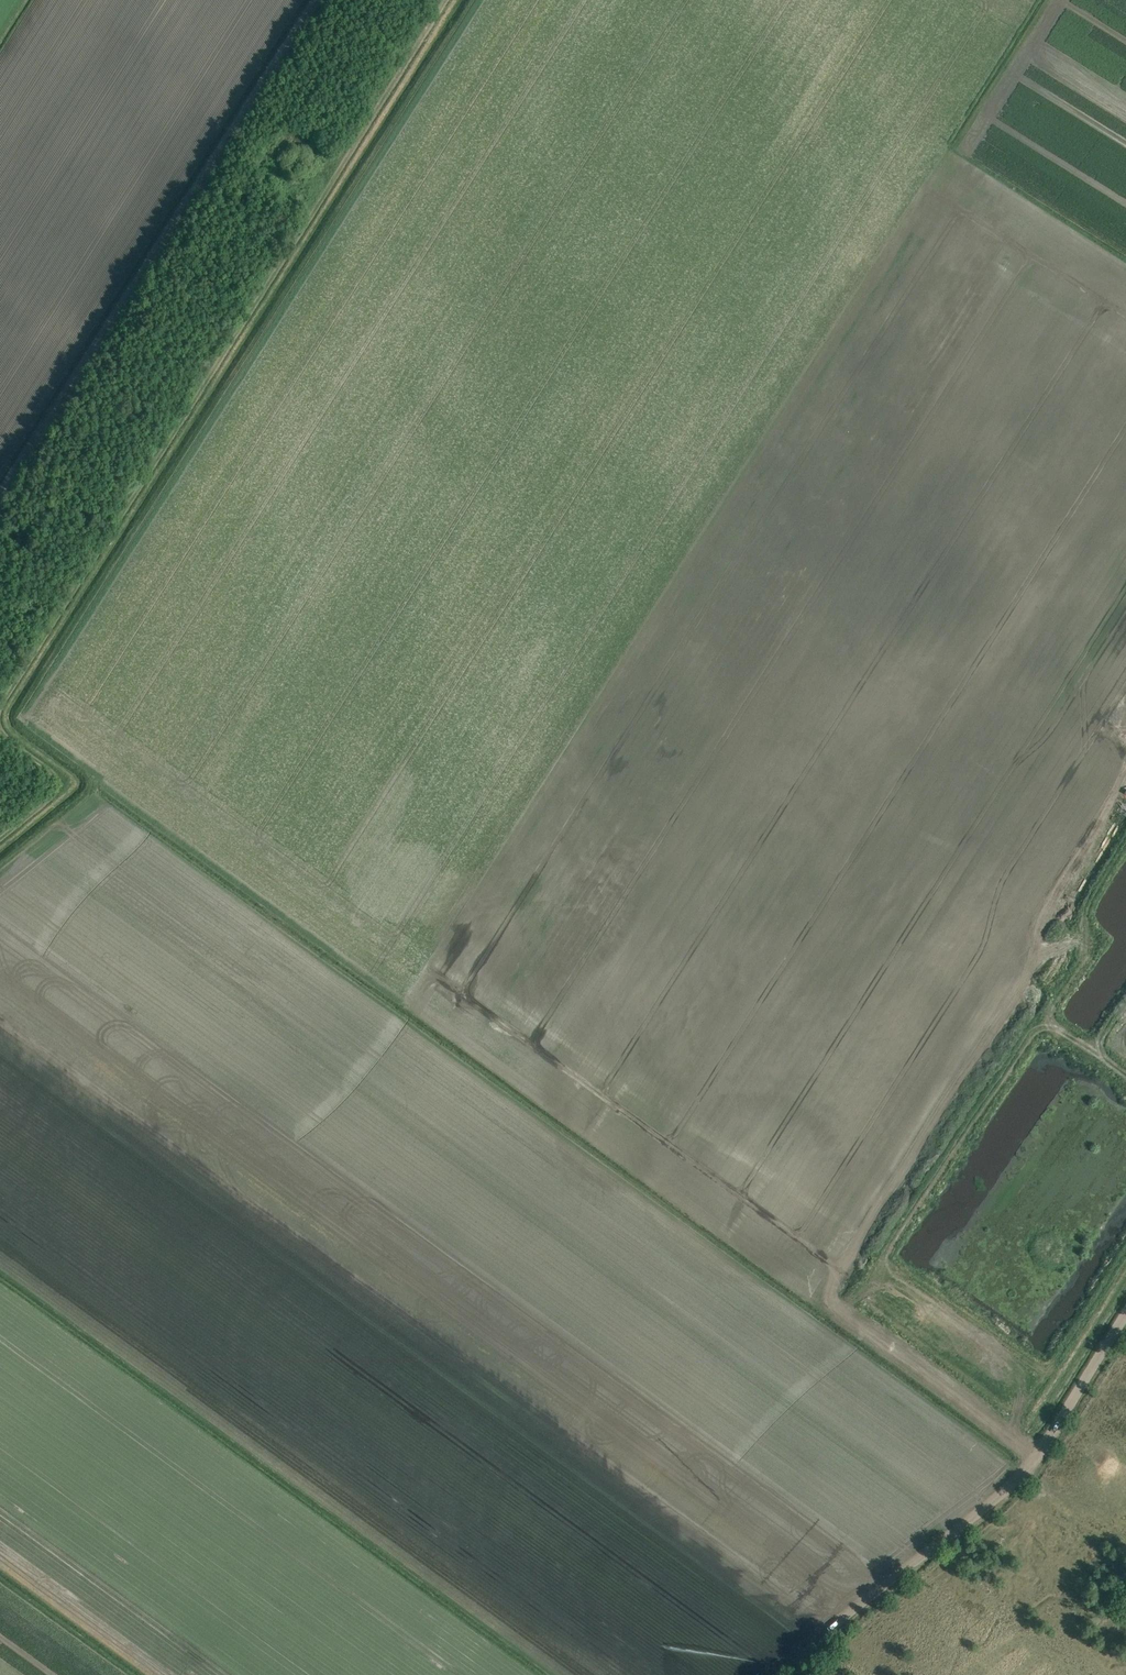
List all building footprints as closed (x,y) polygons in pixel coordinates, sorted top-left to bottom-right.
[(940,660),(934,664),(938,670),(944,666),(940,660)] [(893,1542),(899,1552),(904,1549),(898,1539),(893,1542)]
